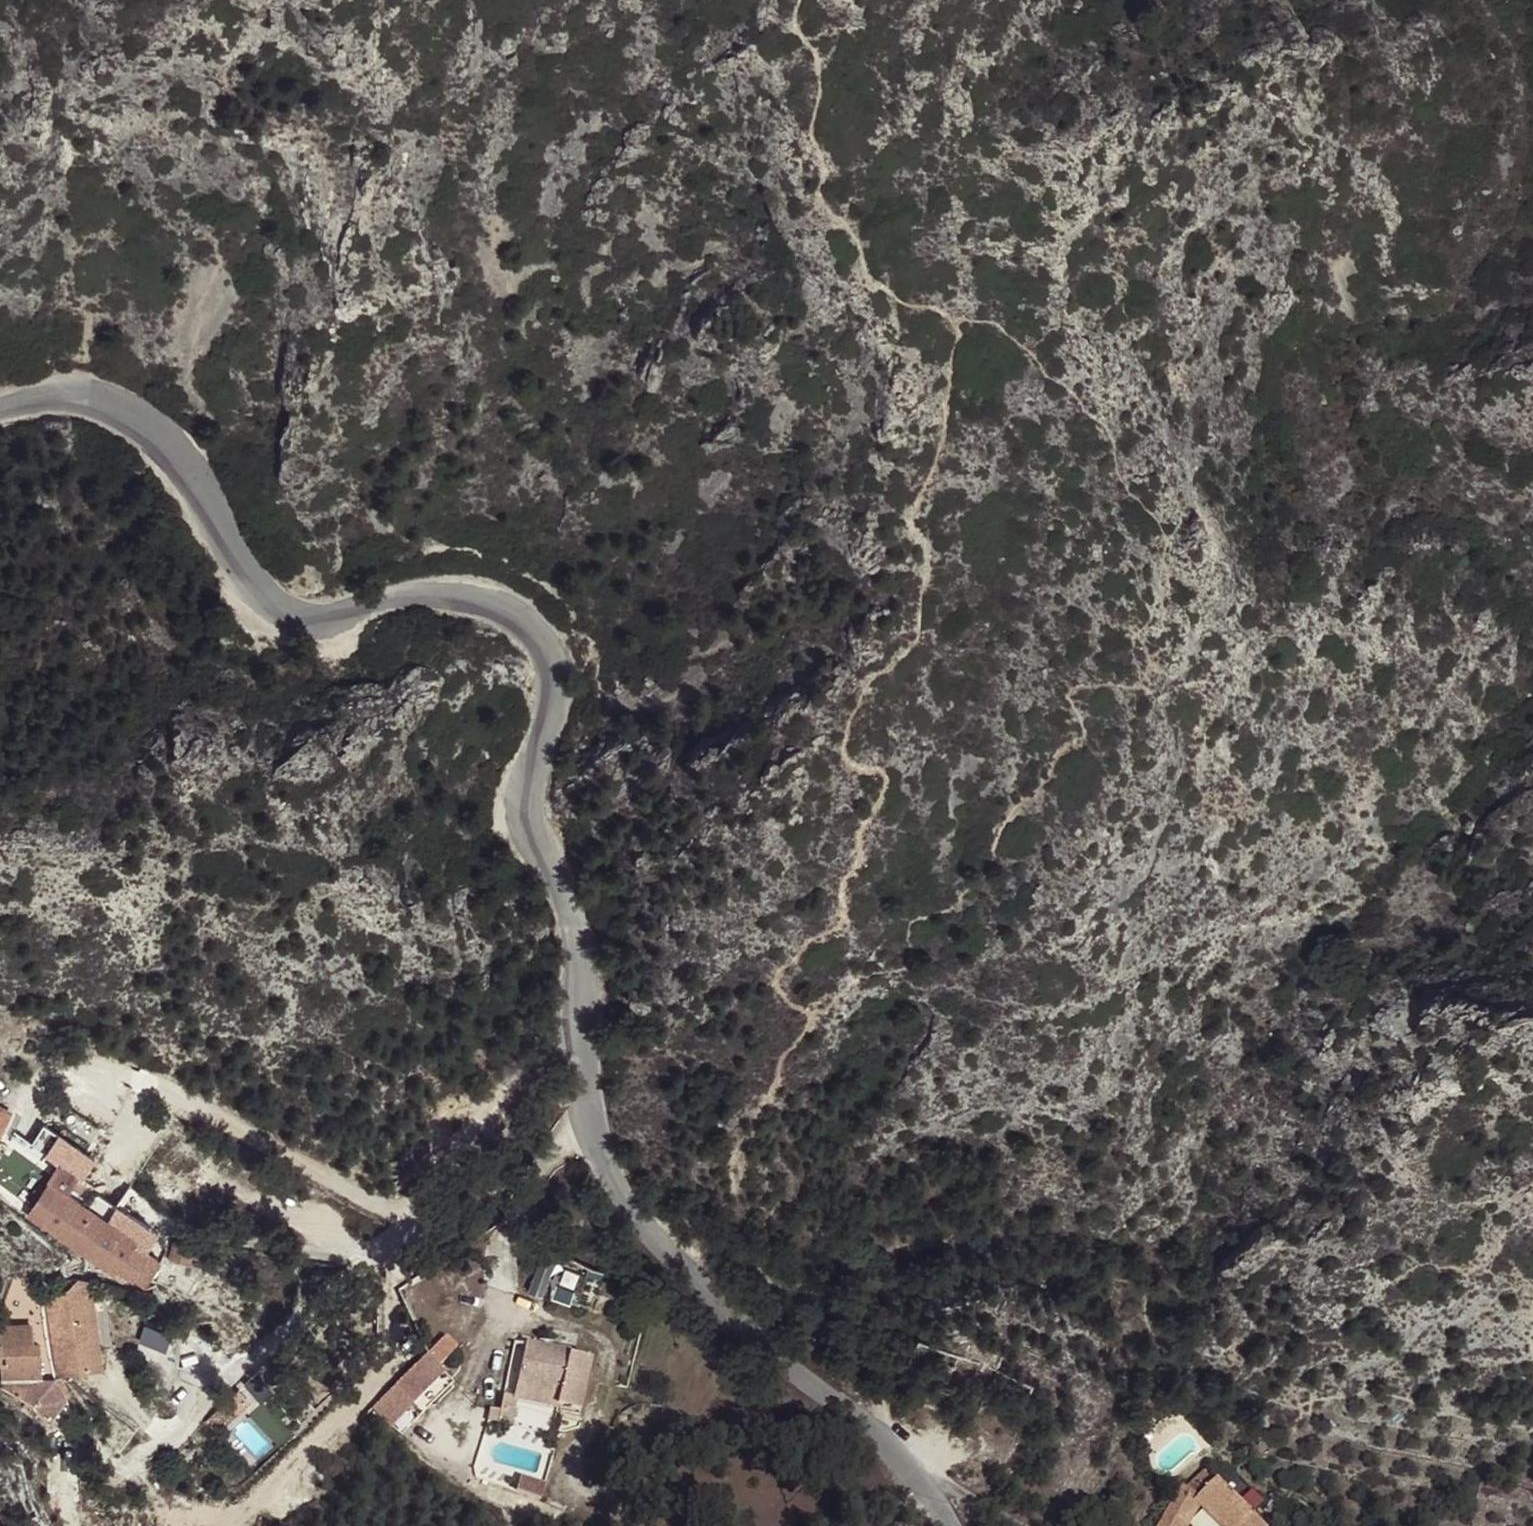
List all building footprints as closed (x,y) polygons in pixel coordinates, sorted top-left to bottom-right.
[(2,1139),(14,1114),(0,1108),(0,1138),(2,1139)] [(86,1253),(108,1219),(68,1193),(73,1186),(55,1175),(29,1217),(41,1225),(43,1222),(56,1231),(55,1233),(86,1253)] [(141,1240),(108,1219),(86,1253),(118,1274),(121,1269),(144,1283),(159,1259),(137,1245),(141,1240)] [(548,1249),(535,1290),(551,1296),(564,1254),(548,1249)] [(88,1368),(78,1300),(90,1298),(91,1280),(80,1278),(75,1293),(46,1297),(57,1373),(88,1368)] [(90,1298),(78,1300),(88,1368),(96,1368),(100,1367),(90,1298)] [(140,1387),(149,1408),(169,1386),(163,1381),(173,1378),(180,1338),(146,1324),(135,1363),(140,1387)] [(33,1389),(32,1380),(30,1361),(36,1360),(35,1347),(30,1347),(28,1325),(0,1327),(0,1364),(1,1364),(3,1390),(33,1389)] [(458,1347),(446,1335),(417,1365),(428,1376),(458,1347)] [(581,1409),(592,1361),(528,1346),(519,1386),(561,1394),(559,1404),(581,1409)] [(382,1421),(428,1376),(417,1365),(371,1410),(382,1421)] [(98,1376),(96,1368),(88,1368),(89,1377),(98,1376)] [(39,1396),(50,1411),(66,1397),(56,1377),(52,1379),(32,1380),(33,1389),(33,1391),(39,1396)] [(558,1408),(559,1404),(561,1394),(519,1386),(516,1399),(558,1408)] [(50,1411),(39,1396),(33,1391),(33,1389),(3,1390),(3,1392),(30,1405),(42,1416),(50,1411)] [(511,1397),(502,1397),(499,1422),(513,1424),(516,1403),(510,1403),(511,1397)] [(1160,1525),(1189,1525),(1200,1507),(1220,1525),(1264,1525),(1219,1480),(1217,1482),(1205,1471),(1189,1488),(1185,1486),(1160,1525)]
